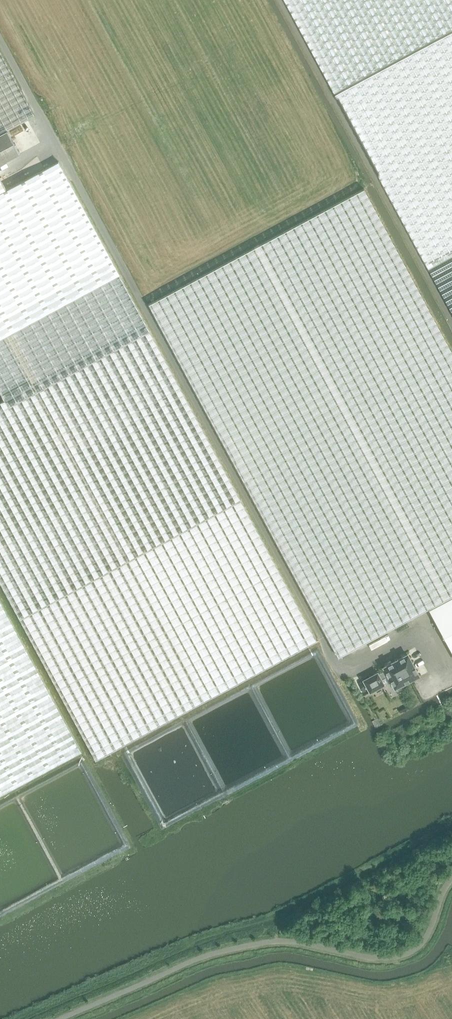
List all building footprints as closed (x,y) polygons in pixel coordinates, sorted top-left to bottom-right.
[(335,93),(451,309),(451,0),(285,0),(335,93)] [(20,156),(7,132),(35,117),(0,53),(0,167),(20,156)] [(4,400),(0,402),(0,583),(95,759),(315,642),(87,214),(59,163),(6,192),(0,181),(0,393),(4,400)] [(149,305),(199,400),(337,659),(409,620),(427,611),(429,609),(451,652),(451,356),(364,190),(220,267),(149,305)] [(81,753),(0,604),(0,796),(81,753)] [(419,676),(407,653),(382,667),(384,670),(379,673),(378,672),(362,680),(369,693),(385,685),(382,679),(387,677),(394,689),(419,676)]
